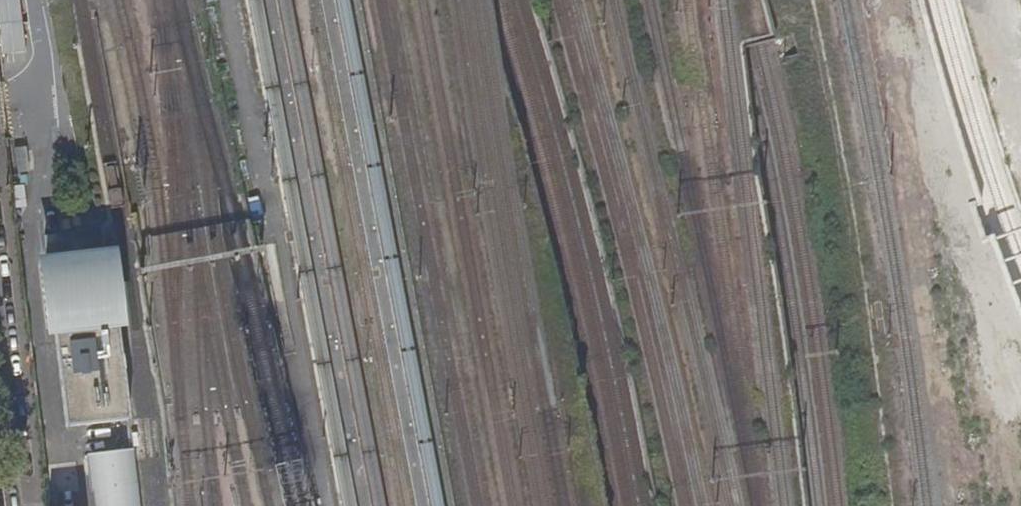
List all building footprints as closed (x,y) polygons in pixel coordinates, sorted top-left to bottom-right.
[(47,221),(50,249),(65,247),(62,220),(47,221)] [(117,248),(38,259),(50,338),(125,329),(117,248)] [(86,458),(92,505),(144,505),(138,452),(86,458)]
